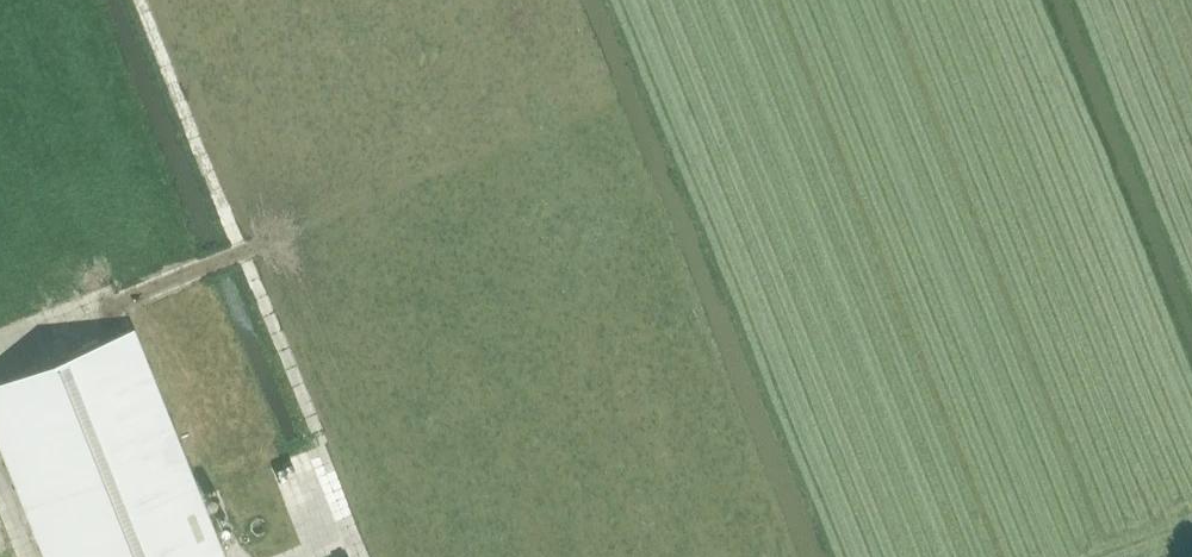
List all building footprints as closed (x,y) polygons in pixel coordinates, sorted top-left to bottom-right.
[(52,556),(226,556),(194,477),(191,478),(131,330),(0,382),(0,427),(52,556)]
